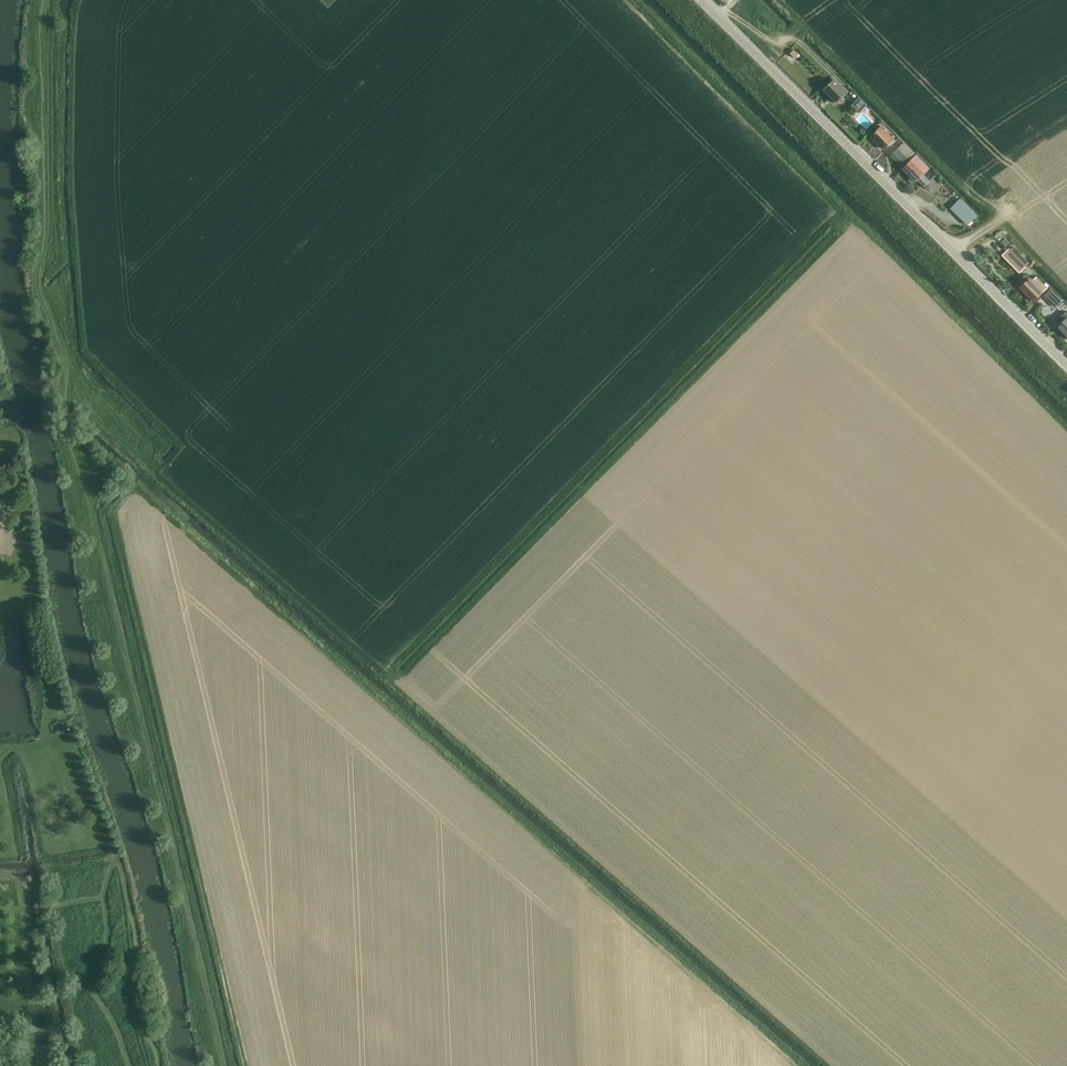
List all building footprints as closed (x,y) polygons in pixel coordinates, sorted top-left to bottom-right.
[(836,102),(846,92),(833,79),(823,89),(836,102)] [(859,97),(851,105),(857,112),(858,113),(866,105),(866,104),(859,97)] [(891,137),(881,126),(871,136),(883,149),(893,139),(894,137),(892,135),(891,137)] [(897,148),(890,156),(899,166),(900,166),(907,159),(907,158),(897,149),(897,148)] [(911,160),(902,168),(910,176),(907,179),(912,184),(915,181),(916,182),(917,180),(924,173),(928,169),(929,168),(930,168),(917,154),(916,155),(911,160)] [(960,198),(950,209),(968,225),(973,220),(978,215),(960,198)] [(1008,249),(1002,255),(1019,273),(1025,267),(1017,258),(1019,256),(1021,254),(1014,247),(1013,247),(1009,250),(1008,249)] [(1032,281),(1025,275),(1020,279),(1024,283),(1019,287),(1033,302),(1043,293),(1042,292),(1049,285),(1047,284),(1045,285),(1037,276),(1032,281)] [(1056,308),(1062,302),(1051,291),(1045,297),(1056,308)] [(1057,319),(1061,323),(1058,326),(1066,335),(1066,313),(1066,312),(1058,319),(1057,319)]
